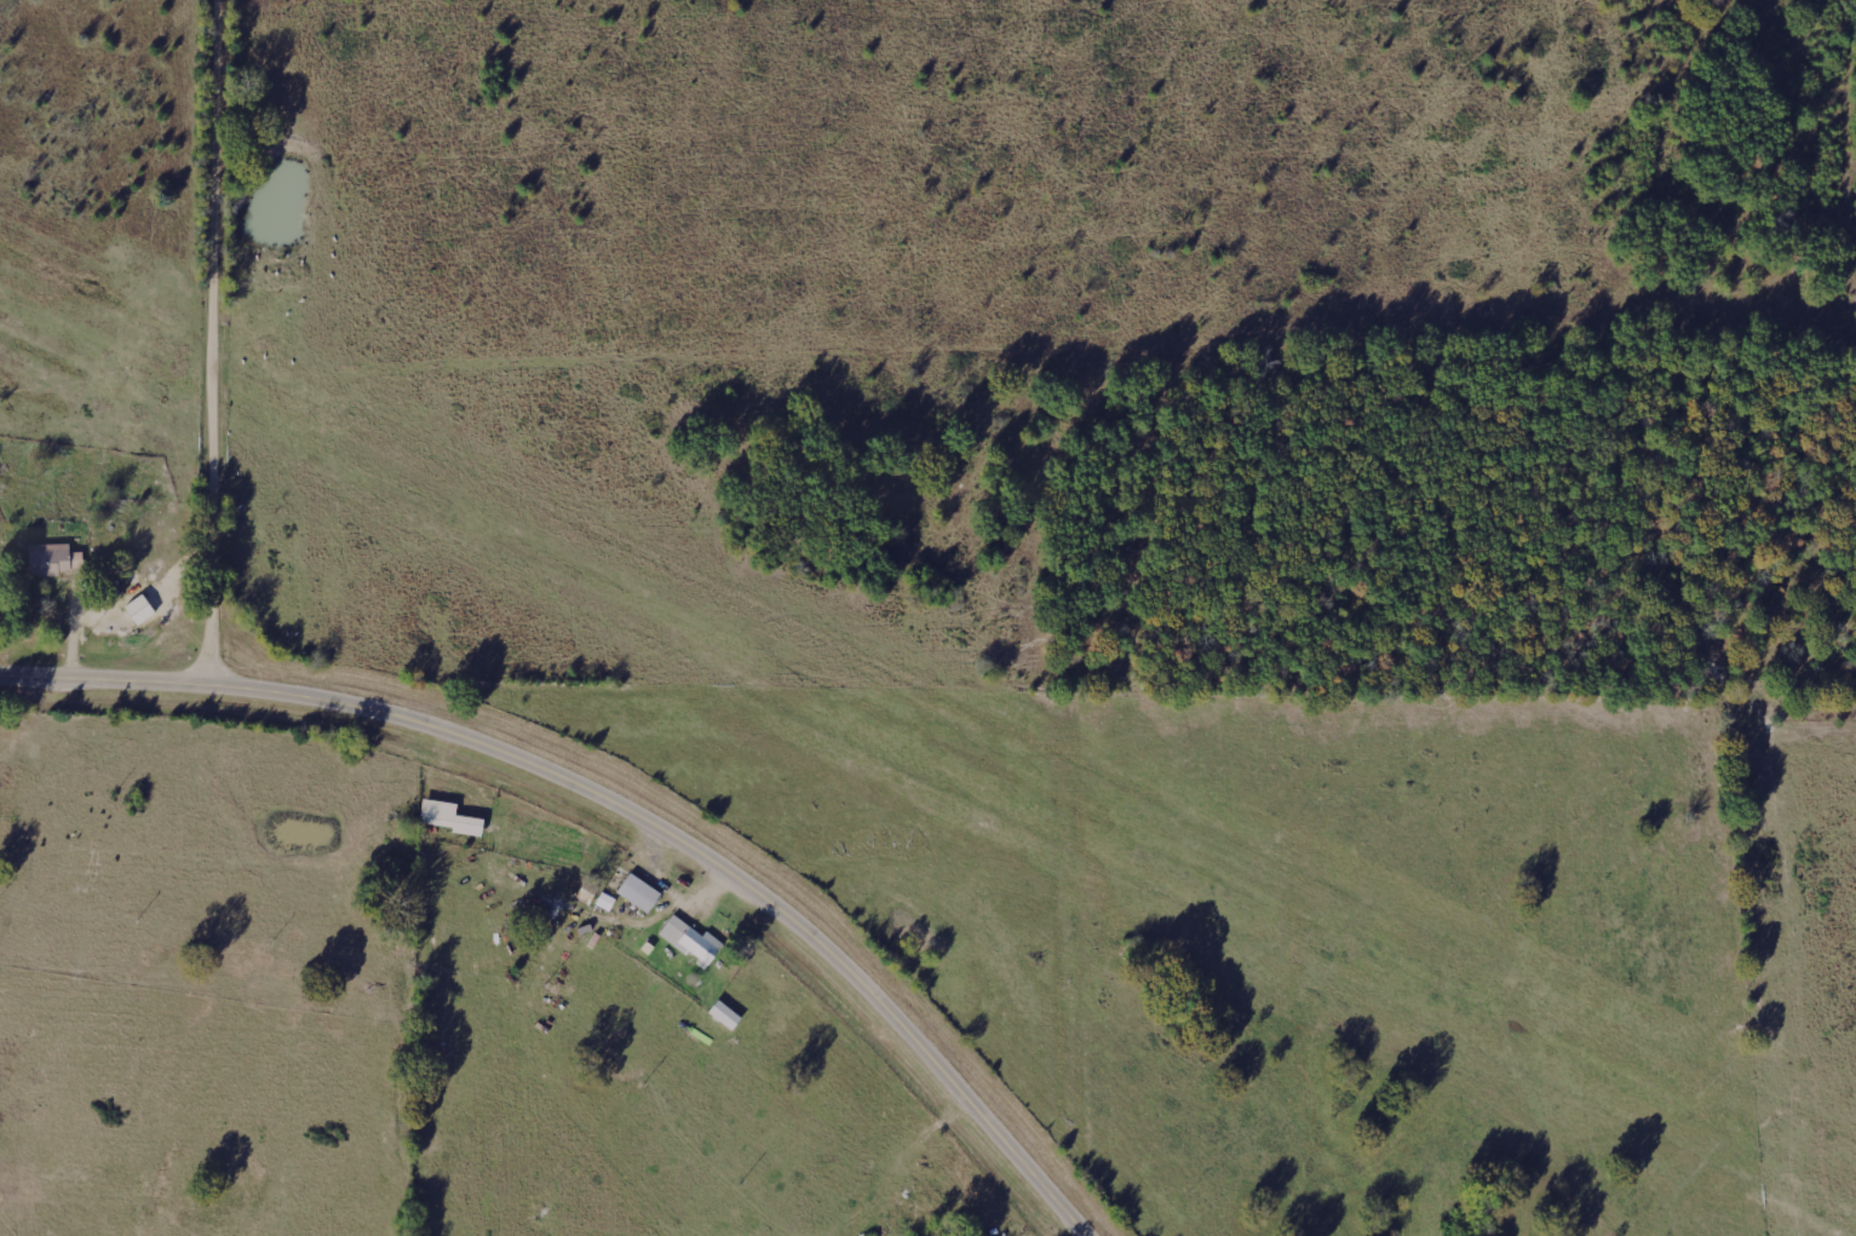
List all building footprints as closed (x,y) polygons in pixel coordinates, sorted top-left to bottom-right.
[(87,573),(86,552),(72,553),(72,544),(32,546),(33,575),(87,573)] [(485,836),(487,819),(459,815),(461,804),(426,799),(423,823),(456,828),(456,833),(485,836)] [(650,914),(664,894),(634,873),(620,893),(650,914)] [(611,912),(618,900),(604,892),(597,905),(611,912)] [(708,931),(705,935),(675,914),(660,936),(688,955),(690,951),(701,959),(697,964),(708,971),(726,944),(708,931)] [(745,1016),(719,1001),(711,1015),(737,1031),(745,1016)]
